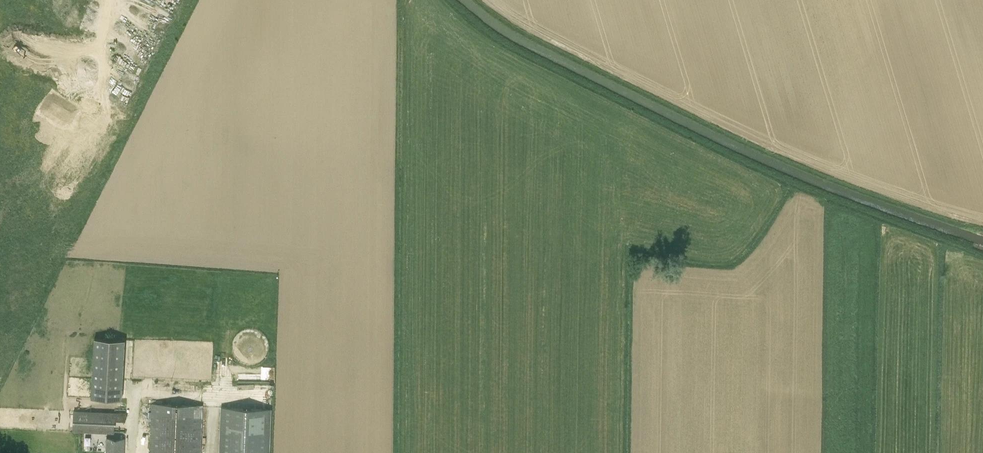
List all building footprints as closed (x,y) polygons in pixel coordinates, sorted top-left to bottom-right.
[(121,400),(124,339),(94,338),(91,398),(121,400)] [(201,405),(152,403),(150,452),(199,452),(201,405)] [(220,452),(269,452),(270,409),(222,407),(220,452)] [(126,409),(116,409),(116,412),(74,410),(73,431),(115,433),(115,420),(125,421),(126,409)] [(125,439),(107,438),(106,452),(124,452),(125,439)]
